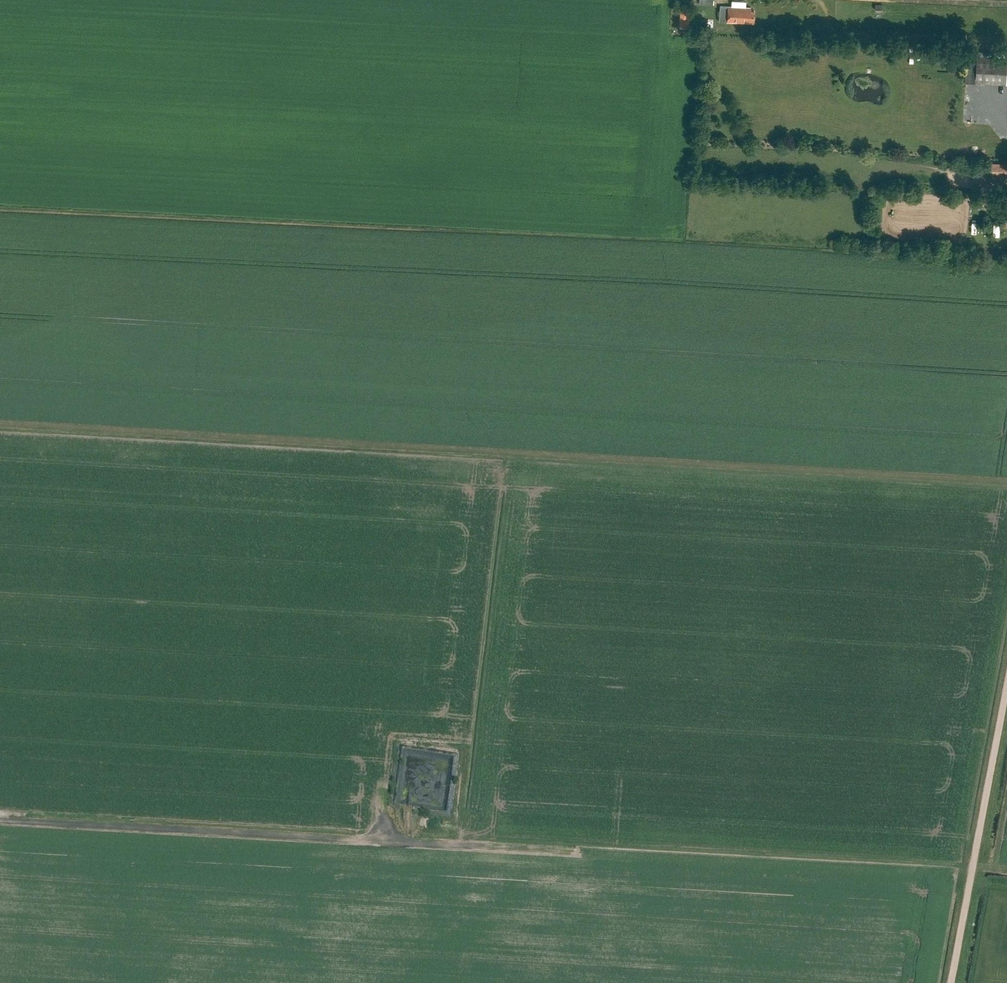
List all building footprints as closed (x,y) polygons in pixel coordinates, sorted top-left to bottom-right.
[(719,21),(727,22),(753,23),(754,10),(751,10),(751,7),(720,6),(719,21)] [(681,10),(680,27),(689,28),(690,16),(689,16),(689,10),(681,10)] [(975,82),(1006,84),(1006,66),(1006,57),(976,56),(975,82)] [(1006,205),(1006,194),(996,194),(996,205),(1006,205)]
